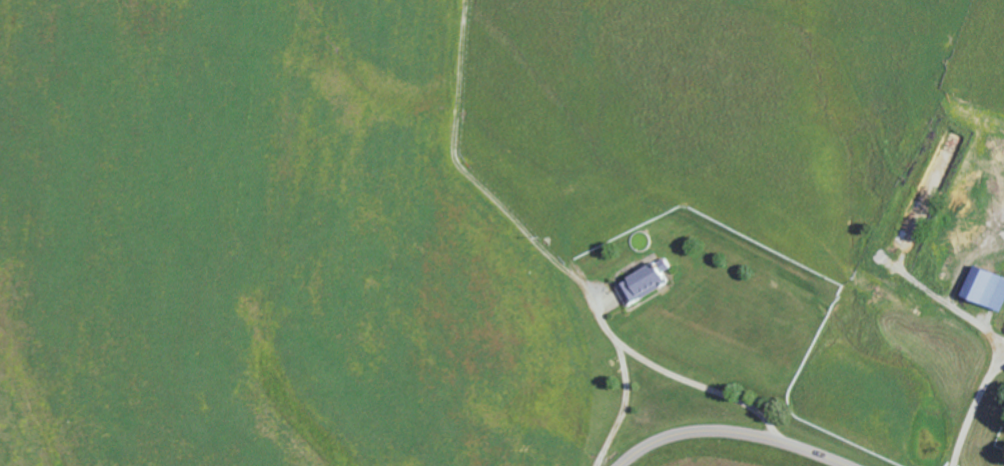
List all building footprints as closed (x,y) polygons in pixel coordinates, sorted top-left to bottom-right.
[(621,284),(631,306),(674,286),(664,264),(621,284)] [(976,266),(965,297),(1003,311),(1003,276),(976,266)]
